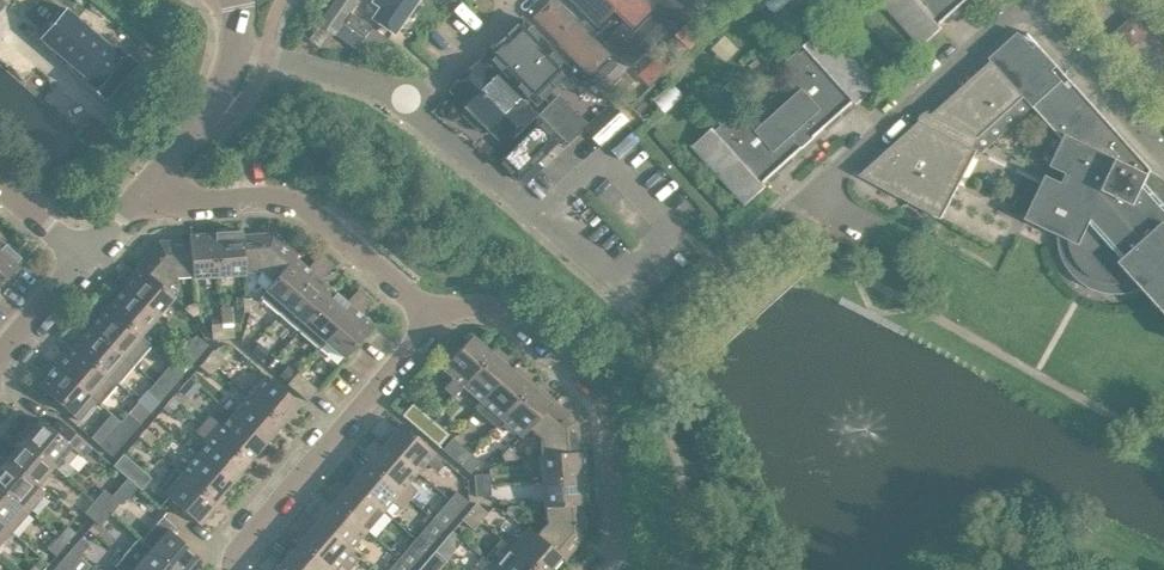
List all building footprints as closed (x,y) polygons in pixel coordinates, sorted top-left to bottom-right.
[(317,22),(334,34),(365,56),(369,59),(374,52),(376,54),(387,38),(373,28),(367,24),(349,12),(356,2),(352,0),(332,0),(317,22)] [(424,0),(373,0),(383,8),(374,21),(398,38),(424,0)] [(539,21),(593,73),(615,51),(563,0),(560,0),(539,21)] [(602,25),(615,11),(638,34),(659,14),(645,0),(577,0),(602,25)] [(662,13),(673,24),(692,5),(687,0),(649,0),(662,13)] [(788,0),(767,0),(777,10),(788,0)] [(920,44),(919,44),(920,45),(941,26),(938,23),(939,22),(940,22),(952,11),(955,14),(970,0),(881,0),(920,44)] [(135,62),(116,46),(114,48),(66,8),(40,37),(88,79),(86,81),(104,97),(135,62)] [(1135,12),(1118,27),(1134,44),(1150,29),(1135,12)] [(632,66),(674,25),(673,24),(662,13),(637,38),(615,16),(599,32),(632,66)] [(579,75),(528,22),(502,47),(554,100),(555,98),(579,75)] [(853,100),(856,103),(877,84),(876,83),(875,84),(824,27),(825,26),(824,25),(803,44),(805,47),(799,53),(797,50),(784,61),(795,73),(787,81),(799,93),(761,127),(750,114),(741,122),(731,109),(718,121),(721,124),(715,129),(712,126),(690,147),(691,148),(692,147),(734,191),(744,202),(743,203),(744,204),(765,185),(762,182),(776,170),(779,173),(794,159),(791,156),(824,126),(827,129),(843,115),(840,112),(853,100)] [(991,59),(1023,95),(1053,128),(1039,158),(1051,164),(1067,172),(1062,182),(1046,174),(1025,217),(1058,233),(1057,237),(1057,242),(1057,246),(1058,250),(1059,255),(1060,259),(1062,263),(1064,267),(1066,271),(1069,275),(1072,278),(1075,281),(1078,284),(1082,287),(1086,289),(1090,291),(1094,293),(1098,294),(1103,295),(1107,296),(1112,296),(1116,296),(1121,296),(1125,295),(1129,294),(1133,293),(1137,291),(1140,289),(1143,287),(1163,310),(1163,185),(1160,180),(1151,188),(1145,181),(1151,168),(1028,32),(1027,33),(1036,43),(1032,47),(1017,31),(989,57),(991,59)] [(608,90),(626,71),(614,57),(595,76),(608,90)] [(977,137),(1023,95),(991,59),(933,111),(930,110),(859,174),(940,218),(958,186),(977,152),(973,149),(977,137)] [(485,61),(456,92),(507,142),(536,112),(485,61)] [(665,111),(681,97),(670,84),(654,99),(665,111)] [(554,100),(540,114),(568,141),(583,126),(555,98),(554,100)] [(612,102),(589,123),(594,128),(589,132),(602,146),(629,120),(612,102)] [(520,178),(561,137),(538,115),(498,156),(520,178)] [(244,273),(244,272),(241,235),(242,235),(241,230),(215,232),(218,275),(244,273)] [(192,277),(218,275),(215,232),(188,234),(189,239),(189,238),(191,276),(192,277)] [(264,289),(272,281),(293,256),(294,257),(297,253),(272,232),(242,235),(241,235),(244,272),(260,271),(256,282),(264,289)] [(137,265),(140,268),(141,267),(165,289),(166,288),(176,276),(191,276),(189,238),(189,239),(158,241),(137,265)] [(2,241),(0,243),(0,284),(22,258),(2,241)] [(279,313),(325,259),(319,253),(306,267),(294,257),(293,256),(272,281),(264,289),(258,296),(279,313)] [(332,264),(325,259),(279,313),(298,330),(304,323),(332,290),(319,279),(332,264)] [(174,295),(166,288),(165,289),(141,267),(140,268),(124,287),(156,315),(174,295)] [(124,287),(107,307),(139,335),(156,315),(124,287)] [(346,301),(332,290),(304,323),(298,330),(318,347),(324,340),(364,293),(358,287),(346,301)] [(371,298),(364,293),(324,340),(344,357),(372,324),(358,312),(371,298)] [(250,312),(258,302),(255,300),(246,297),(243,298),(244,310),(250,312)] [(192,316),(198,313),(197,301),(194,301),(185,305),(183,308),(192,316)] [(107,307),(90,326),(123,354),(133,364),(150,344),(139,335),(107,307)] [(212,339),(223,338),(222,322),(211,323),(212,339)] [(223,338),(234,337),(233,322),(222,322),(223,338)] [(90,326),(73,346),(106,374),(117,383),(133,364),(123,354),(90,326)] [(200,352),(207,344),(195,334),(188,342),(200,352)] [(442,367),(453,376),(444,386),(454,394),(462,384),(491,352),(470,335),(461,345),(450,336),(433,356),(444,365),(442,367)] [(268,351),(257,341),(250,350),(261,359),(268,351)] [(193,361),(200,352),(188,342),(181,351),(193,361)] [(73,346),(56,365),(89,393),(106,374),(73,346)] [(217,367),(224,359),(212,349),(205,357),(217,367)] [(510,368),(491,352),(462,384),(482,401),(510,369),(510,368)] [(210,375),(217,367),(205,357),(198,365),(210,375)] [(96,400),(89,393),(56,365),(39,385),(72,414),(79,420),(96,400)] [(502,418),(530,386),(521,378),(524,375),(513,365),(510,368),(510,369),(482,401),(475,408),(496,425),(502,418)] [(307,400),(317,388),(297,371),(287,382),(307,400)] [(166,392),(173,383),(161,373),(154,381),(166,392)] [(298,402),(266,374),(248,394),(281,422),(298,402)] [(159,400),(166,392),(154,381),(147,390),(159,400)] [(538,393),(530,386),(502,418),(522,435),(528,428),(528,427),(549,402),(552,398),(541,389),(538,393)] [(281,422),(248,394),(231,414),(264,442),(281,422)] [(528,427),(528,428),(541,437),(541,453),(541,454),(578,451),(578,450),(576,420),(552,398),(549,402),(528,427)] [(430,438),(440,426),(412,402),(402,414),(430,438)] [(132,431),(139,422),(128,412),(121,421),(132,431)] [(264,442),(231,414),(222,425),(209,415),(202,423),(247,462),(264,442)] [(22,438),(53,465),(65,475),(72,467),(68,464),(87,443),(58,418),(50,427),(40,418),(32,427),(28,424),(18,435),(22,438)] [(125,439),(132,431),(121,421),(114,429),(99,445),(111,455),(125,439)] [(247,462),(202,423),(195,431),(208,442),(198,453),(230,481),(247,462)] [(401,423),(384,443),(416,471),(425,460),(434,468),(443,458),(401,423)] [(438,445),(448,433),(440,426),(430,438),(438,445)] [(145,427),(138,435),(149,445),(156,437),(145,427)] [(461,465),(471,453),(452,437),(442,449),(461,465)] [(5,458),(37,485),(53,465),(22,438),(5,458)] [(407,481),(416,471),(384,443),(367,462),(408,497),(416,488),(407,481)] [(504,460),(516,459),(516,455),(511,447),(509,445),(501,454),(504,460)] [(541,454),(541,453),(540,453),(542,479),(585,476),(583,450),(578,450),(578,451),(541,454)] [(141,488),(151,477),(122,453),(112,464),(127,477),(137,485),(141,488)] [(230,481),(198,453),(181,472),(213,501),(230,481)] [(469,472),(479,460),(471,453),(461,465),(469,472)] [(5,458),(0,464),(0,487),(20,504),(27,510),(44,491),(37,485),(5,458)] [(367,462),(350,482),(382,510),(391,499),(400,507),(408,497),(367,462)] [(175,468),(158,488),(200,524),(210,512),(206,509),(213,501),(181,472),(175,468)] [(474,484),(490,483),(489,472),(473,473),(474,484)] [(585,476),(542,479),(544,506),(545,506),(545,505),(582,502),(582,503),(587,503),(585,476)] [(112,495),(102,506),(110,513),(119,502),(121,503),(137,485),(127,477),(112,495)] [(350,482),(333,501),(366,529),(382,510),(350,482)] [(475,495),(491,494),(490,483),(474,484),(475,495)] [(10,530),(27,510),(20,504),(0,487),(0,521),(3,524),(10,530)] [(102,506),(112,495),(104,488),(94,500),(102,506)] [(461,509),(468,501),(456,490),(449,499),(461,509)] [(444,529),(461,509),(449,499),(432,518),(444,529)] [(92,518),(102,506),(94,500),(84,511),(92,518)] [(316,521),(349,549),(366,529),(333,501),(316,520),(316,521)] [(480,520),(487,511),(476,501),(468,510),(480,520)] [(560,555),(563,558),(584,534),(582,503),(582,502),(545,505),(545,506),(546,521),(536,533),(536,534),(560,555)] [(504,511),(505,512),(514,519),(516,517),(519,508),(519,504),(507,505),(504,511)] [(100,525),(110,513),(102,506),(92,518),(100,525)] [(473,528),(480,520),(468,510),(461,518),(473,528)] [(176,569),(185,569),(199,554),(171,530),(176,524),(164,513),(141,540),(176,569)] [(299,540),(332,568),(332,569),(333,569),(346,569),(357,557),(348,549),(349,549),(316,521),(316,520),(313,517),(303,529),(306,532),(299,540)] [(428,548),(444,529),(432,518),(415,538),(428,548)] [(1,540),(3,541),(6,540),(13,533),(10,530),(3,524),(0,521),(0,540),(1,540)] [(65,543),(75,532),(67,525),(57,536),(65,543)] [(560,555),(536,534),(536,533),(528,526),(511,547),(538,569),(547,569),(560,555)] [(55,555),(65,543),(57,536),(47,548),(55,555)] [(79,555),(89,543),(81,536),(71,548),(79,555)] [(136,569),(176,569),(141,540),(138,538),(121,557),(136,569)] [(410,568),(428,548),(415,538),(398,557),(410,568)] [(511,547),(501,538),(485,558),(482,555),(482,556),(499,569),(538,569),(511,547)] [(282,560),(294,569),(330,569),(332,569),(332,568),(299,540),(282,560)] [(69,566),(79,555),(71,548),(61,559),(69,566)] [(446,560),(434,550),(417,569),(437,569),(446,560)] [(482,556),(469,569),(499,569),(482,556)] [(121,557),(115,564),(119,568),(118,569),(136,569),(121,557)] [(410,568),(398,557),(387,569),(408,569),(410,568)] [(282,560),(274,569),(294,569),(282,560)]
